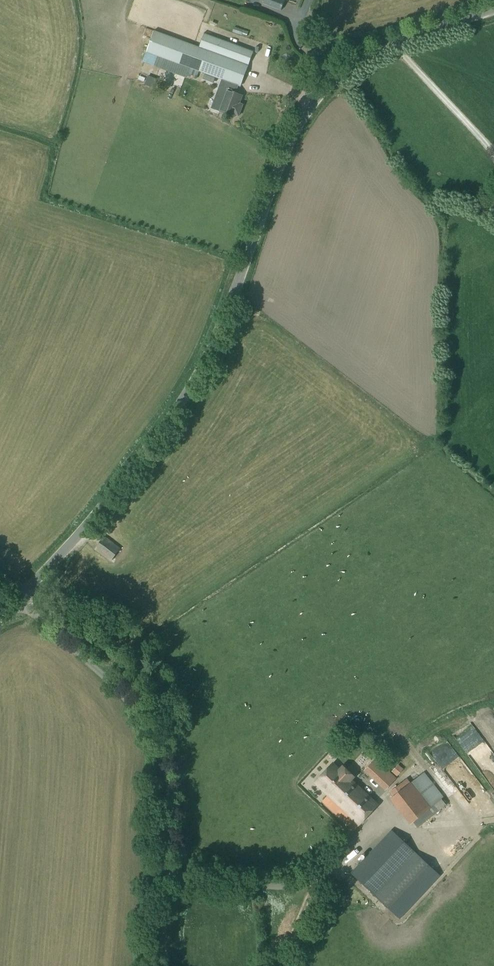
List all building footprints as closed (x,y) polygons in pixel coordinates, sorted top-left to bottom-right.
[(263,4),(281,11),(285,0),(264,0),(263,4)] [(244,30),(234,27),(232,32),(242,35),(242,36),(247,37),(248,32),(243,30),(244,30)] [(154,31),(143,62),(182,76),(187,77),(194,80),(198,71),(222,80),(236,85),(236,86),(240,87),(248,66),(199,48),(154,31)] [(204,34),(199,48),(248,66),(253,52),(203,34),(204,34)] [(152,88),(153,85),(155,79),(148,76),(146,81),(144,85),(152,88)] [(222,80),(216,99),(223,102),(220,112),(234,117),(238,118),(239,116),(242,105),(239,104),(241,96),(236,94),(233,93),(236,86),(236,85),(222,80)] [(110,561),(120,549),(105,538),(96,550),(110,561)] [(375,760),(364,771),(385,790),(397,779),(375,760)] [(353,831),(377,805),(351,780),(354,778),(342,767),(339,770),(333,764),(315,783),(329,796),(322,802),(353,831)] [(410,784),(407,780),(390,793),(394,797),(410,784)] [(352,873),(376,896),(415,854),(391,831),(352,873)] [(376,896),(400,918),(439,876),(415,854),(376,896)]
